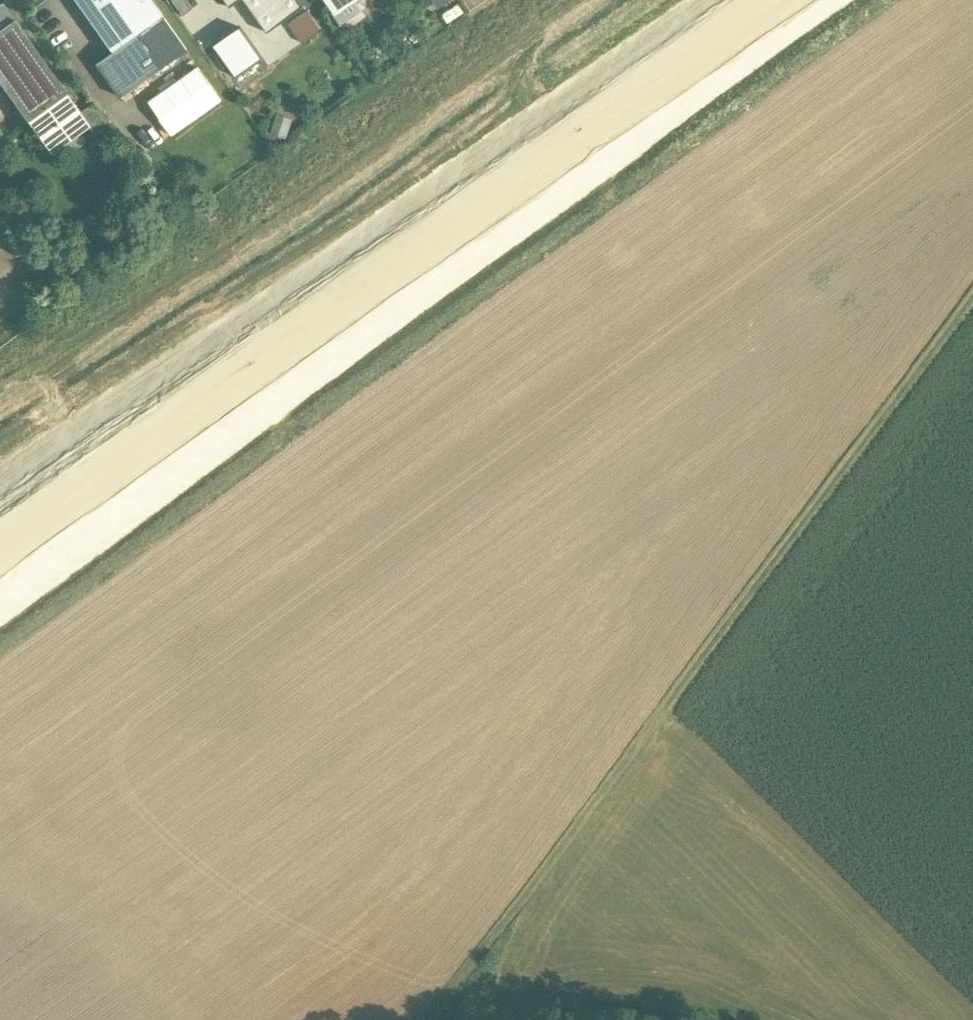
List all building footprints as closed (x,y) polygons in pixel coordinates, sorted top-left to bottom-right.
[(153,0),(78,0),(114,50),(97,62),(121,96),(188,49),(153,0)] [(300,0),(245,0),(267,31),(304,5),(300,0)] [(337,8),(348,0),(331,0),(337,8)] [(16,18),(0,29),(0,75),(31,119),(69,92),(16,18)] [(237,77),(263,58),(240,26),(214,45),(237,77)] [(174,134),(222,100),(199,67),(150,101),(174,134)] [(69,92),(31,119),(54,150),(89,125),(72,103),(75,100),(69,92)] [(275,113),(270,131),(285,135),(290,118),(275,113)]
